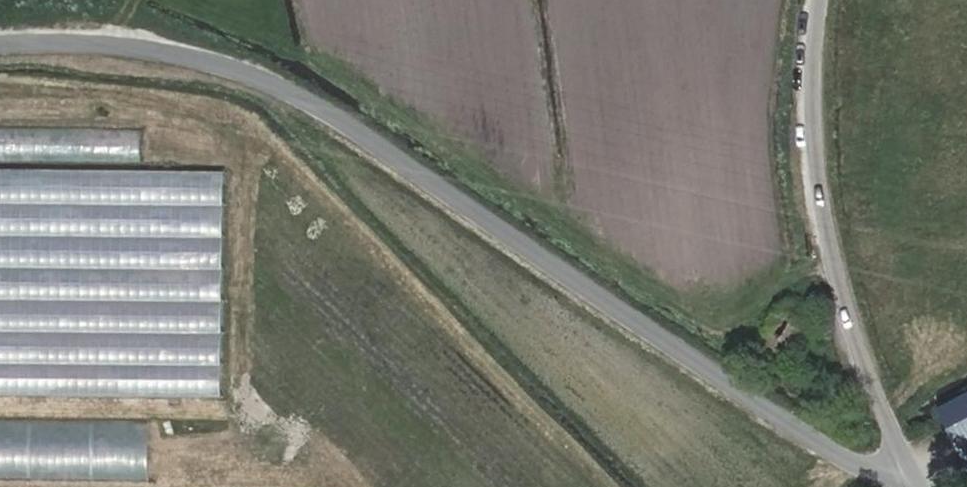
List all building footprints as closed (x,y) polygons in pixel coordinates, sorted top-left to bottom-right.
[(0,165),(0,392),(224,394),(226,167),(0,165)] [(938,408),(956,444),(966,438),(966,394),(938,408)] [(148,480),(149,421),(0,419),(0,478),(148,480)]
